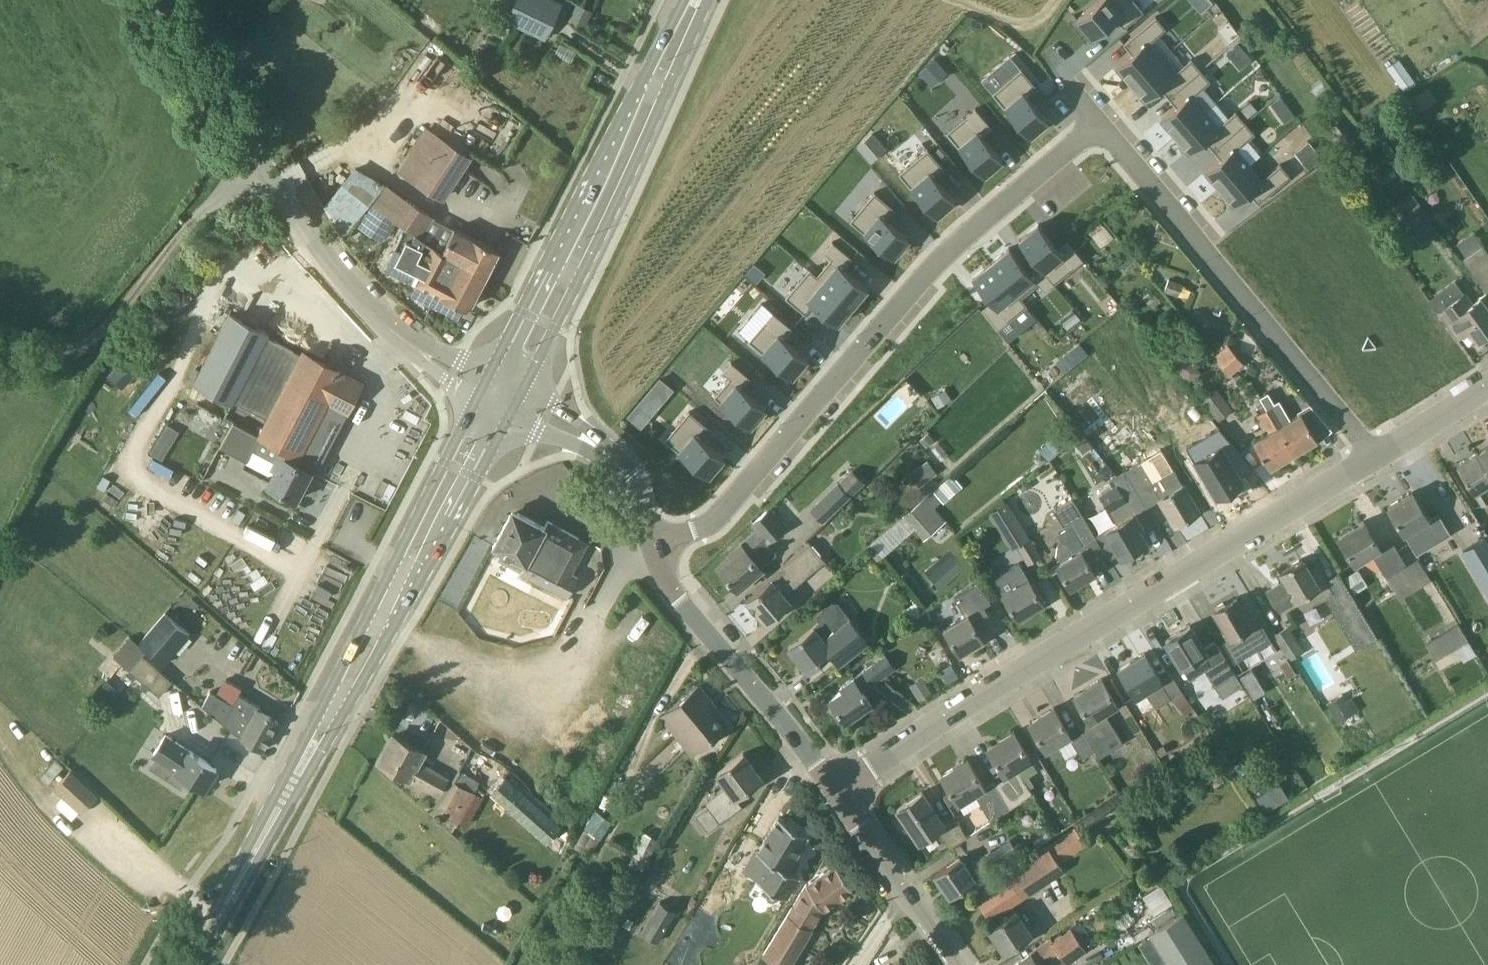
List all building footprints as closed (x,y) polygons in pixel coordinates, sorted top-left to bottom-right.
[(506,19),(545,38),(562,2),(557,0),(515,0),(506,19)] [(1077,18),(1093,37),(1116,17),(1124,27),(1144,10),(1135,1),(1135,0),(1098,0),(1077,18)] [(578,2),(569,19),(585,27),(594,10),(578,2)] [(1132,53),(1117,65),(1132,83),(1161,58),(1148,43),(1166,28),(1156,16),(1124,43),(1132,53)] [(1238,41),(1226,51),(1240,67),(1252,57),(1238,41)] [(935,57),(919,71),(932,86),(948,72),(935,57)] [(1161,58),(1132,83),(1146,100),(1161,87),(1169,96),(1201,69),(1192,58),(1174,73),(1161,58)] [(1400,58),(1387,66),(1404,91),(1417,83),(1400,58)] [(1000,100),(1030,135),(1048,119),(1029,96),(1038,87),(1022,68),(1012,77),(992,93),(1000,100)] [(1201,69),(1169,96),(1177,105),(1162,118),(1176,135),(1205,111),(1192,96),(1211,80),(1201,69)] [(1410,99),(1419,112),(1438,99),(1429,86),(1410,99)] [(1277,112),(1287,105),(1280,95),(1270,102),(1277,112)] [(1250,100),(1240,107),(1248,116),(1257,108),(1250,100)] [(966,116),(947,133),(953,139),(983,174),(1002,158),(982,135),(992,127),(976,108),(966,116)] [(1205,111),(1176,135),(1191,153),(1206,140),(1214,149),(1246,122),(1236,111),(1218,126),(1205,111)] [(1389,128),(1398,121),(1393,114),(1384,121),(1389,128)] [(1410,114),(1400,123),(1407,132),(1418,123),(1410,114)] [(1341,118),(1329,127),(1342,145),(1355,136),(1341,118)] [(1246,122),(1214,149),(1221,158),(1206,171),(1221,188),(1250,163),(1237,148),(1255,133),(1246,122)] [(399,171),(444,199),(471,156),(427,128),(399,171)] [(1310,141),(1296,153),(1309,168),(1323,157),(1310,141)] [(1383,147),(1390,157),(1397,152),(1389,142),(1383,147)] [(1391,160),(1405,178),(1421,166),(1407,148),(1391,160)] [(918,157),(898,173),(906,180),(936,215),(955,199),(934,176),(944,168),(928,149),(918,157)] [(1250,163),(1221,188),(1235,205),(1250,192),(1259,202),(1291,175),(1281,163),(1263,178),(1250,163)] [(356,165),(324,204),(344,235),(371,202),(370,201),(383,182),(356,165)] [(1394,178),(1398,175),(1393,168),(1389,171),(1394,178)] [(383,182),(370,201),(371,202),(374,204),(398,221),(420,236),(434,216),(383,182)] [(851,221),(893,256),(909,237),(886,217),(894,208),(875,191),(867,201),(851,221)] [(398,221),(374,204),(362,223),(387,238),(398,221)] [(1420,204),(1403,216),(1420,239),(1436,227),(1420,204)] [(1038,263),(1054,283),(1083,259),(1067,240),(1057,248),(1038,224),(1019,239),(1038,263)] [(443,251),(489,274),(501,251),(473,237),(455,228),(443,251)] [(487,277),(489,274),(443,251),(404,231),(399,242),(400,242),(401,241),(410,246),(397,272),(406,277),(405,278),(407,279),(408,277),(465,307),(466,308),(473,306),(472,305),(487,277)] [(825,251),(832,257),(817,275),(852,305),(867,287),(844,267),(852,257),(833,241),(825,251)] [(1487,286),(1487,252),(1483,245),(1464,259),(1484,289),(1487,286)] [(990,262),(1020,298),(1037,283),(1044,290),(1054,283),(1038,263),(1028,270),(1009,247),(990,262)] [(754,261),(745,272),(746,272),(756,281),(765,271),(755,262),(754,261)] [(990,262),(972,277),(992,301),(983,308),(998,328),(1026,305),(1020,298),(990,262)] [(805,313),(813,303),(837,323),(852,305),(817,275),(810,268),(794,287),(786,296),(805,313)] [(1182,284),(1169,279),(1165,291),(1178,296),(1182,284)] [(1456,336),(1469,326),(1478,339),(1487,332),(1487,308),(1481,297),(1473,303),(1465,293),(1439,312),(1456,336)] [(233,403),(235,400),(268,336),(270,332),(231,312),(194,383),(233,403)] [(749,339),(792,376),(808,357),(784,338),(792,328),(773,312),(765,322),(749,339)] [(303,354),(268,336),(235,400),(270,418),(261,436),(319,467),(363,383),(343,372),(344,371),(305,351),(303,354)] [(1089,354),(1080,342),(1069,351),(1078,362),(1089,354)] [(1228,345),(1216,355),(1231,373),(1243,363),(1228,345)] [(1182,347),(1169,357),(1188,382),(1201,371),(1182,347)] [(732,361),(723,371),(730,377),(715,396),(750,426),(766,407),(743,387),(751,377),(732,361)] [(644,395),(659,407),(675,389),(660,376),(644,395)] [(946,388),(932,396),(938,407),(952,399),(946,388)] [(1217,389),(1203,400),(1219,419),(1232,408),(1217,389)] [(1260,397),(1267,409),(1294,453),(1318,439),(1302,412),(1291,419),(1280,400),(1275,403),(1269,392),(1260,397)] [(195,403),(190,414),(177,407),(171,419),(216,443),(228,420),(195,403)] [(1294,453),(1267,409),(1257,415),(1265,427),(1268,426),(1271,431),(1254,441),(1270,467),(1294,453)] [(681,421),(665,439),(673,445),(708,475),(724,456),(701,436),(709,427),(690,411),(681,421)] [(319,467),(261,436),(234,422),(220,447),(247,461),(254,448),(277,460),(274,467),(277,468),(269,485),(297,499),(299,496),(302,497),(308,486),(305,484),(312,471),(316,473),(319,467)] [(1112,454),(1138,436),(1129,422),(1102,440),(1112,454)] [(920,439),(927,447),(935,439),(929,432),(920,439)] [(1093,446),(1083,433),(1074,440),(1084,453),(1093,446)] [(1195,460),(1218,498),(1246,481),(1243,474),(1253,468),(1225,434),(1217,439),(1220,445),(1195,460)] [(162,458),(170,445),(158,438),(150,451),(162,458)] [(1478,452),(1487,469),(1487,446),(1478,452)] [(1033,457),(1040,466),(1049,459),(1042,450),(1033,457)] [(1487,485),(1487,469),(1478,452),(1458,465),(1482,505),(1487,502),(1487,495),(1484,488),(1487,485)] [(938,473),(928,460),(909,473),(919,487),(938,473)] [(1148,505),(1161,498),(1161,497),(1152,482),(1153,482),(1140,461),(1127,470),(1148,505)] [(1153,482),(1152,482),(1161,497),(1161,498),(1176,524),(1199,510),(1184,484),(1183,484),(1174,469),(1153,482)] [(837,484),(812,508),(824,520),(864,482),(853,470),(838,485),(837,484)] [(1113,478),(1117,485),(1118,484),(1127,499),(1126,499),(1134,513),(1135,513),(1148,505),(1127,470),(1113,478)] [(1027,478),(1019,484),(1024,491),(1032,485),(1027,478)] [(944,479),(933,489),(934,490),(942,500),(944,502),(956,492),(944,479)] [(1127,499),(1118,484),(1117,485),(1101,494),(1110,509),(1115,506),(1123,520),(1107,529),(1123,556),(1147,541),(1139,528),(1142,526),(1135,513),(1134,513),(1126,499),(1127,499)] [(934,490),(933,489),(903,515),(924,539),(947,520),(935,507),(942,500),(934,490)] [(1405,534),(1411,542),(1427,532),(1430,538),(1441,531),(1424,503),(1421,505),(1413,492),(1388,507),(1405,534)] [(1104,549),(1074,498),(1054,509),(1064,525),(1068,522),(1070,526),(1058,533),(1063,541),(1059,544),(1057,556),(1061,562),(1058,564),(1071,587),(1095,572),(1088,559),(1104,549)] [(720,568),(737,588),(762,567),(777,554),(767,542),(787,525),(771,506),(751,523),(756,529),(716,564),(719,568),(720,568)] [(511,514),(494,546),(503,551),(499,559),(563,593),(573,574),(562,568),(579,538),(549,522),(546,527),(518,512),(517,514),(513,515),(511,514)] [(1373,553),(1387,577),(1407,564),(1395,544),(1383,551),(1365,521),(1339,536),(1355,563),(1373,553)] [(883,555),(892,548),(880,535),(872,542),(883,555)] [(1463,551),(1487,592),(1487,542),(1486,537),(1463,551)] [(1018,546),(1028,563),(1040,555),(1030,539),(1018,546)] [(782,566),(785,569),(748,600),(766,622),(791,601),(786,594),(826,560),(811,542),(782,566)] [(945,572),(957,564),(949,553),(926,568),(935,581),(946,574),(945,572)] [(1424,585),(1433,580),(1424,565),(1419,557),(1407,564),(1387,577),(1401,599),(1404,597),(1424,585)] [(1293,602),(1304,595),(1311,606),(1334,592),(1318,564),(1310,569),(1303,558),(1281,571),(1286,579),(1269,589),(1281,609),(1293,602)] [(1029,578),(1020,562),(994,578),(1004,593),(1003,593),(1018,618),(1045,602),(1030,578),(1029,578)] [(961,600),(969,614),(945,628),(960,653),(984,639),(976,626),(991,617),(976,591),(961,600)] [(1256,652),(1267,645),(1255,624),(1257,623),(1249,610),(1246,612),(1237,597),(1214,611),(1231,639),(1244,631),(1256,652)] [(916,601),(904,610),(913,621),(924,612),(916,601)] [(808,670),(840,645),(849,656),(868,641),(838,603),(834,603),(820,613),(819,618),(822,621),(790,646),(808,670)] [(925,612),(935,629),(949,621),(939,604),(925,612)] [(166,613),(140,644),(164,665),(190,634),(166,613)] [(1487,645),(1478,629),(1468,635),(1460,621),(1427,640),(1443,669),(1487,645)] [(1196,658),(1204,671),(1226,657),(1216,640),(1205,647),(1191,625),(1166,640),(1182,666),(1196,658)] [(1287,626),(1275,635),(1291,659),(1303,650),(1287,626)] [(1136,696),(1162,680),(1160,676),(1146,652),(1119,668),(1136,696)] [(129,670),(159,696),(173,680),(142,654),(129,670)] [(1287,658),(1280,662),(1288,677),(1296,673),(1287,658)] [(882,676),(873,664),(842,686),(844,689),(830,698),(846,721),(881,696),(872,683),(882,676)] [(960,677),(952,664),(941,670),(950,684),(960,677)] [(1252,668),(1240,675),(1254,698),(1266,691),(1252,668)] [(1174,697),(1183,692),(1170,671),(1160,676),(1162,680),(1172,698),(1174,697)] [(1081,725),(1084,731),(1096,750),(1100,757),(1124,742),(1109,718),(1122,710),(1103,678),(1075,695),(1090,720),(1081,725)] [(108,710),(119,696),(102,682),(91,696),(108,710)] [(676,726),(697,751),(724,728),(710,711),(717,706),(699,685),(668,711),(679,723),(676,726)] [(239,694),(232,707),(226,704),(228,699),(212,690),(204,704),(224,722),(232,729),(263,750),(279,721),(259,709),(261,707),(239,694)] [(1183,692),(1174,697),(1180,707),(1189,702),(1183,692)] [(1347,700),(1331,710),(1339,722),(1360,710),(1353,697),(1347,700)] [(1057,743),(1071,734),(1055,707),(1030,722),(1047,749),(1052,757),(1063,751),(1057,743)] [(999,788),(1011,808),(1033,793),(1018,767),(1031,759),(1015,731),(988,747),(1009,781),(999,788)] [(1084,757),(1096,750),(1084,731),(1072,739),(1084,757)] [(217,768),(167,735),(154,753),(178,769),(177,770),(204,788),(217,768)] [(394,735),(380,761),(439,794),(448,778),(418,762),(424,751),(394,735)] [(743,806),(736,796),(762,777),(744,753),(718,772),(727,785),(705,802),(708,806),(696,815),(709,831),(743,806)] [(1011,808),(999,788),(996,784),(987,790),(985,787),(985,786),(968,759),(942,775),(959,802),(975,792),(992,820),(1011,808)] [(440,804),(470,821),(483,796),(475,791),(481,781),(459,769),(440,804)] [(96,794),(71,770),(56,787),(81,810),(96,794)] [(548,843),(562,826),(507,776),(492,793),(548,843)] [(920,841),(939,828),(953,847),(970,836),(956,815),(945,823),(923,791),(898,808),(920,841)] [(810,835),(781,817),(760,852),(771,859),(759,879),(788,897),(801,876),(789,868),(810,835)] [(1047,844),(1006,872),(976,894),(992,917),(998,913),(1002,919),(989,928),(1006,951),(1032,933),(1012,904),(1062,868),(1059,865),(1088,846),(1075,827),(1048,845),(1047,844)] [(633,855),(647,862),(660,839),(645,831),(633,855)] [(951,896),(976,879),(981,886),(1022,858),(1009,840),(992,852),(993,853),(969,869),(961,857),(936,874),(951,896)] [(813,928),(824,908),(825,909),(853,889),(836,864),(807,884),(764,954),(782,964),(790,964),(813,928)] [(658,941),(675,912),(658,902),(641,932),(658,941)] [(1147,928),(1169,964),(1217,964),(1180,907),(1147,928)] [(1104,915),(1094,921),(1101,933),(1111,926),(1104,915)] [(1054,942),(1052,938),(1015,964),(1045,964),(1061,953),(1067,962),(1085,948),(1071,929),(1054,942)]
